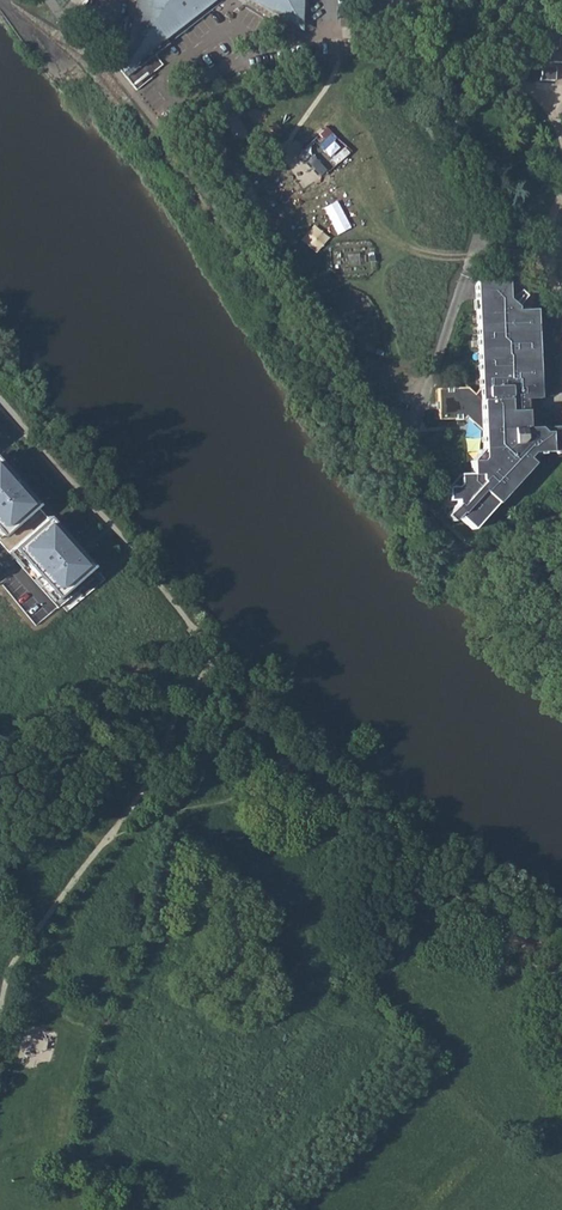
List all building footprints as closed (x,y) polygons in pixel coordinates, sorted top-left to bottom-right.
[(119,67),(138,92),(156,78),(154,75),(165,66),(156,55),(168,46),(163,41),(210,3),(210,0),(132,0),(128,20),(119,67)] [(289,23),(299,18),(300,0),(252,0),(289,23)] [(538,30),(537,59),(561,59),(561,31),(538,30)] [(543,78),(557,78),(558,65),(544,64),(543,78)] [(329,136),(324,131),(316,138),(321,143),(329,136)] [(334,141),(329,136),(321,143),(317,148),(323,153),(334,141)] [(347,155),(336,144),(325,157),(334,167),(347,155)] [(329,172),(312,156),(305,162),(322,179),(329,172)] [(349,213),(338,201),(316,221),(327,232),(349,213)] [(475,525),(534,461),(528,455),(533,449),(561,448),(561,423),(560,423),(542,407),(539,307),(520,307),(520,304),(511,295),(510,277),(479,279),(483,384),(478,391),(471,384),(441,385),(442,416),(468,415),(469,413),(484,427),(486,454),(483,457),(474,458),(474,470),(462,471),(462,480),(459,483),(450,484),(450,497),(458,496),(460,499),(458,502),(463,508),(460,512),(475,525)] [(1,536),(36,506),(0,466),(0,535),(1,536)] [(46,517),(36,506),(1,536),(11,548),(46,517)] [(46,517),(11,548),(61,604),(97,575),(69,543),(46,517)]
